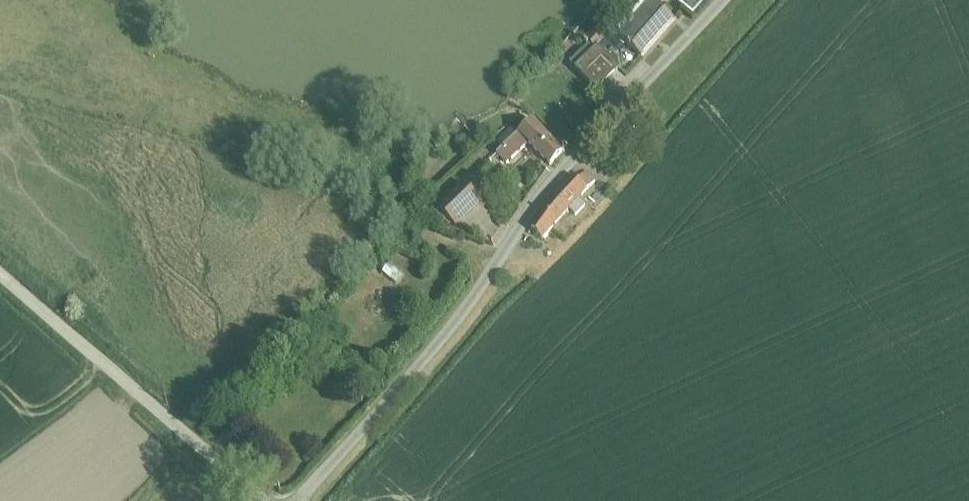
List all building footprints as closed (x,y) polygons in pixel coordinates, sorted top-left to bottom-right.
[(643,58),(675,22),(651,0),(639,0),(611,32),(600,23),(586,39),(596,49),(598,51),(600,48),(607,41),(619,52),(623,47),(624,48),(628,44),(643,58)] [(695,17),(711,0),(682,0),(679,3),(695,17)] [(598,51),(596,49),(576,69),(597,90),(621,68),(600,48),(598,51)] [(498,155),(508,165),(530,144),(552,166),(565,152),(564,152),(556,144),(533,120),(498,155)] [(569,147),(561,139),(556,144),(564,152),(569,147)] [(543,212),(533,229),(545,240),(570,211),(576,217),(586,206),(580,200),(589,191),(588,190),(597,182),(586,172),(578,181),(574,176),(554,198),(543,212)] [(448,219),(456,227),(478,205),(469,195),(472,192),(463,183),(432,214),(443,225),(448,219)] [(424,253),(405,244),(401,253),(420,262),(424,253)] [(404,274),(391,262),(383,271),(397,282),(404,274)]
